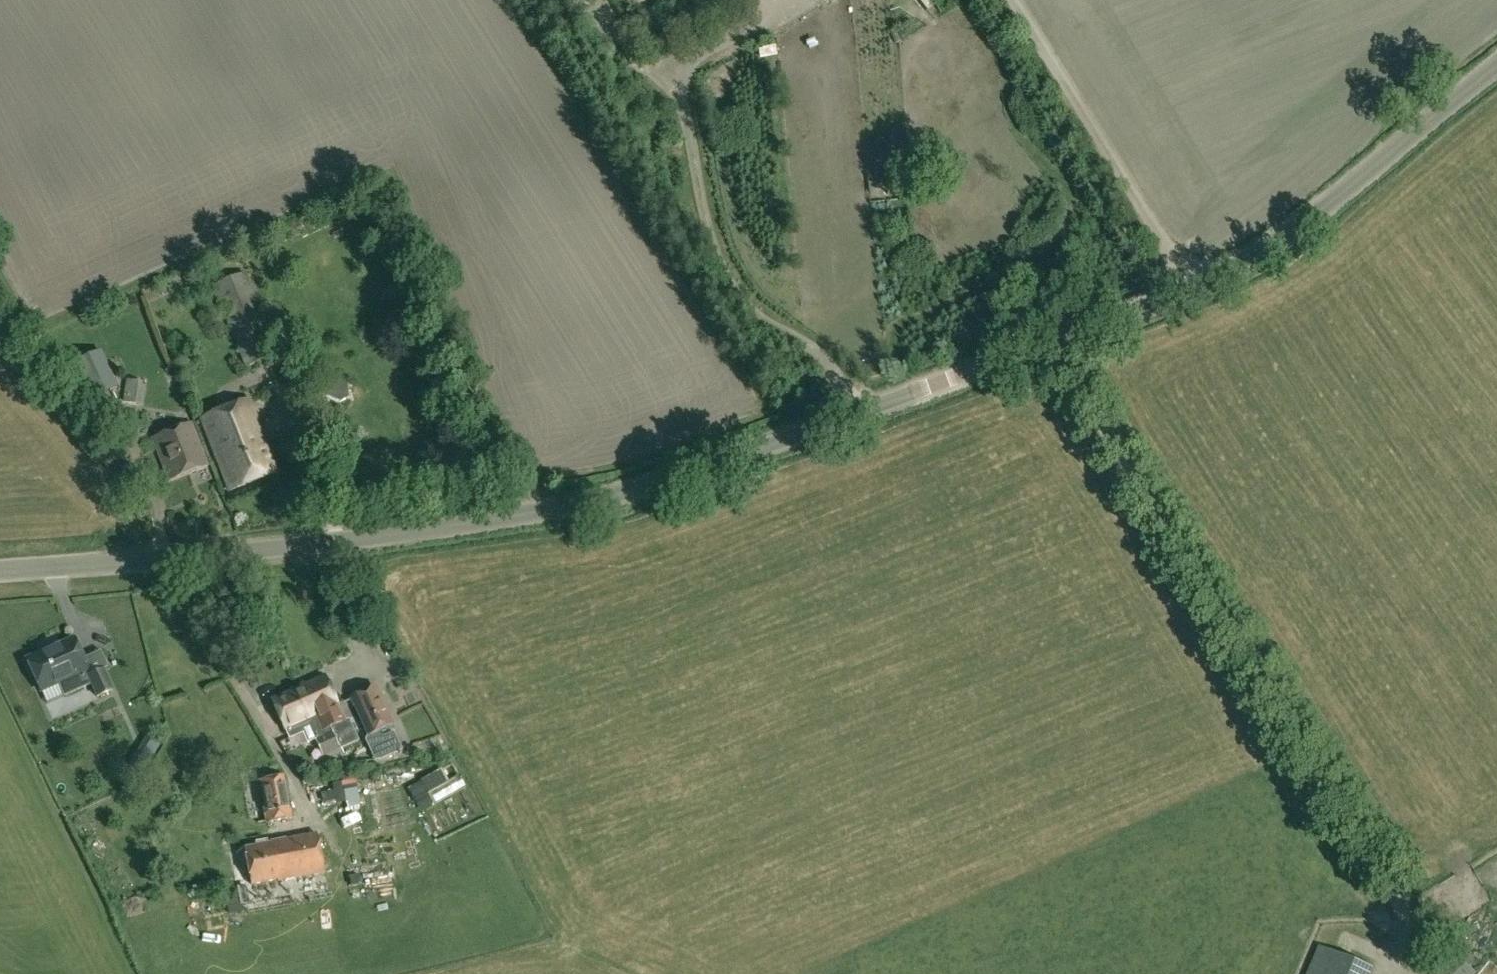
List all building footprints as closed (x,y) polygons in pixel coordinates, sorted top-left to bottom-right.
[(214,285),(246,367),(276,356),(244,274),(214,285)] [(118,386),(102,351),(67,365),(83,403),(118,386)] [(202,419),(229,491),(277,473),(249,400),(202,419)] [(151,438),(168,481),(207,465),(190,423),(151,438)] [(73,639),(26,660),(39,691),(58,683),(63,696),(91,684),(96,697),(111,690),(102,669),(89,675),(87,671),(73,639)] [(324,677),(298,688),(305,704),(311,702),(313,706),(310,707),(316,722),(318,721),(322,731),(329,728),(331,732),(335,730),(338,737),(336,738),(340,749),(357,741),(349,723),(345,725),(324,677)] [(392,726),(375,687),(351,698),(368,736),(392,726)] [(305,704),(298,688),(271,699),(283,729),(288,727),(291,733),(316,722),(310,707),(313,706),(311,702),(305,704)] [(335,730),(331,732),(314,739),(321,756),(322,756),(325,764),(343,756),(340,749),(336,738),(338,737),(335,730)] [(290,819),(284,777),(257,782),(264,823),(290,819)] [(278,882),(284,881),(324,874),(317,834),(270,842),(271,844),(244,849),(251,885),(277,880),(278,882)] [(1447,970),(1450,973),(1484,973),(1487,971),(1468,950),(1447,970)]
